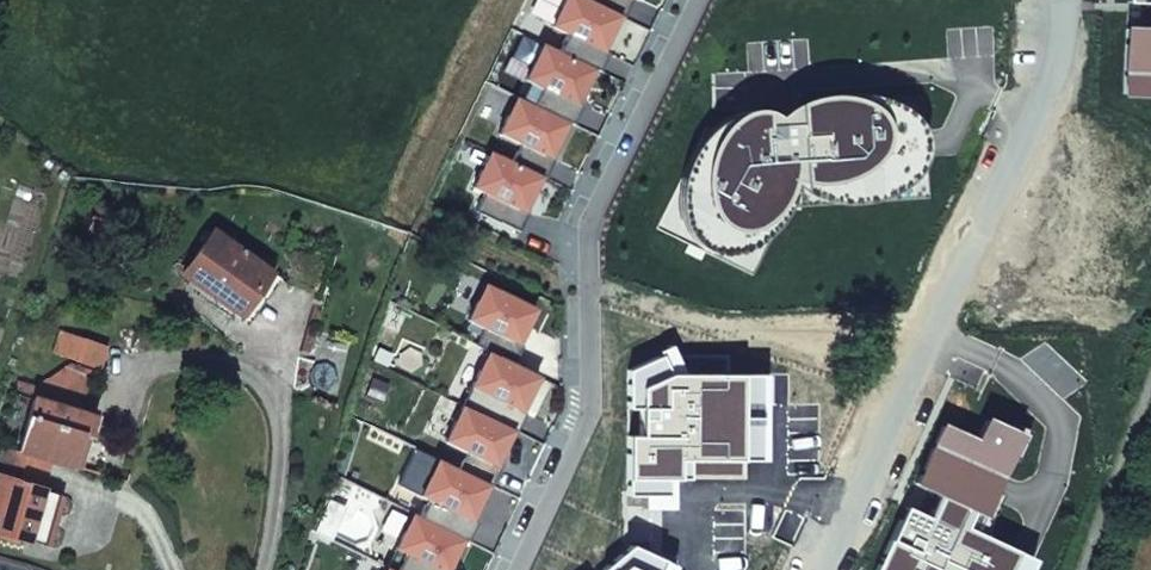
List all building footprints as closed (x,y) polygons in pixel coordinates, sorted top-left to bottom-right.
[(592,69),(598,72),(606,54),(601,51),(596,49),(604,31),(610,33),(618,16),(587,0),(569,0),(564,11),(560,9),(552,28),(567,35),(558,52),(592,69)] [(618,16),(624,18),(632,0),(587,0),(618,16)] [(601,51),(610,33),(604,31),(596,49),(601,51)] [(531,105),(566,122),(571,125),(580,107),(575,104),(592,69),(558,52),(543,45),(542,47),(523,38),(513,58),(532,67),(525,81),(540,88),(531,105)] [(511,162),(540,176),(545,178),(554,160),(548,158),(543,155),(551,137),(557,140),(566,122),(531,105),(519,100),(510,118),(507,116),(498,134),(520,145),(511,162)] [(548,158),(557,140),(551,137),(543,155),(548,158)] [(475,211),(519,232),(528,214),(522,212),(517,209),(526,191),(531,194),(540,176),(511,162),(494,153),(485,171),(482,170),(473,188),(483,194),(475,211)] [(522,212),(531,194),(526,191),(517,209),(522,212)] [(240,312),(270,271),(211,230),(181,272),(240,312)] [(491,353),(514,364),(523,346),(517,344),(512,341),(521,323),(526,326),(535,309),(489,286),(480,304),(477,302),(468,321),(484,329),(476,346),(491,353)] [(517,344),(526,326),(521,323),(512,341),(517,344)] [(463,406),(512,430),(517,432),(526,414),(520,411),(515,409),(524,391),(529,394),(537,376),(514,364),(491,353),(482,371),(480,370),(462,405),(463,406)] [(520,411),(529,394),(524,391),(515,409),(520,411)] [(32,397),(19,449),(49,458),(71,464),(80,434),(89,435),(95,417),(32,397)] [(459,470),(487,484),(492,486),(500,468),(495,466),(489,463),(498,445),(504,448),(512,430),(463,406),(445,443),(467,454),(459,470)] [(71,464),(78,467),(89,435),(80,434),(71,464)] [(26,537),(41,488),(49,458),(19,449),(5,445),(0,461),(0,531),(26,537)] [(495,466),(504,448),(498,445),(489,463),(495,466)] [(420,517),(462,538),(467,540),(476,522),(470,520),(464,517),(473,499),(479,502),(487,484),(459,470),(442,462),(433,480),(430,478),(420,498),(428,501),(420,517)] [(41,488),(26,537),(43,543),(61,491),(41,488)] [(470,520),(479,502),(473,499),(464,517),(470,520)] [(448,554),(454,556),(462,538),(420,517),(417,516),(408,536),(404,534),(387,568),(392,569),(440,569),(448,554)] [(454,556),(448,554),(440,569),(447,569),(454,556)]
